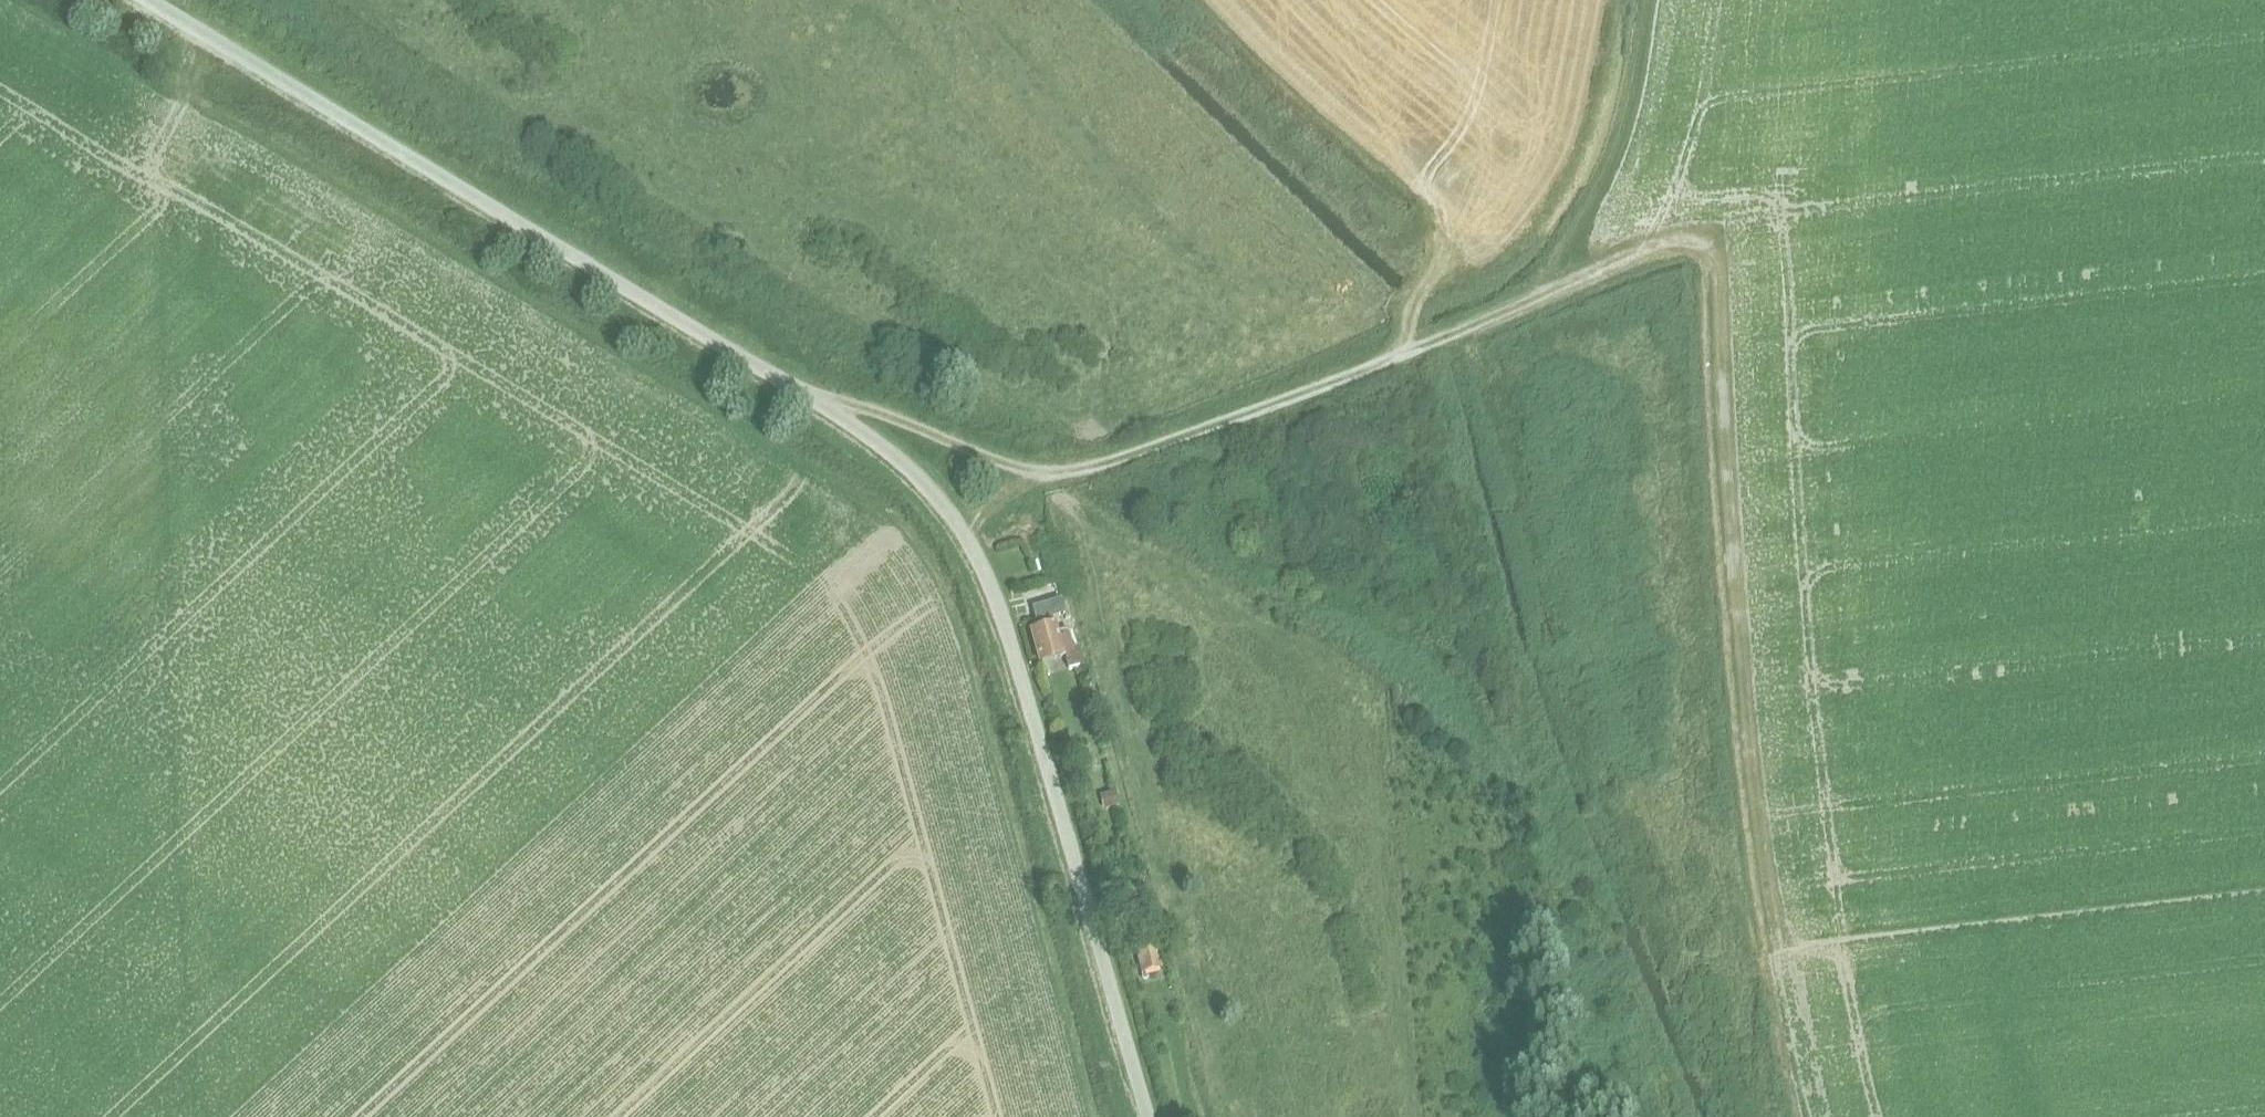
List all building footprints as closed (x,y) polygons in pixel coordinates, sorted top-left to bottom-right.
[(1036,623),(1064,616),(1060,601),(1032,608),(1036,623)] [(1068,670),(1082,667),(1078,652),(1073,653),(1067,630),(1056,633),(1054,625),(1031,631),(1040,663),(1066,656),(1067,660),(1066,660),(1068,670)] [(1115,793),(1099,797),(1103,812),(1119,808),(1115,793)] [(1132,897),(1113,902),(1121,935),(1134,932),(1143,971),(1158,967),(1155,955),(1157,955),(1157,953),(1155,954),(1150,936),(1148,936),(1145,925),(1142,926),(1138,911),(1135,911),(1132,897)]
